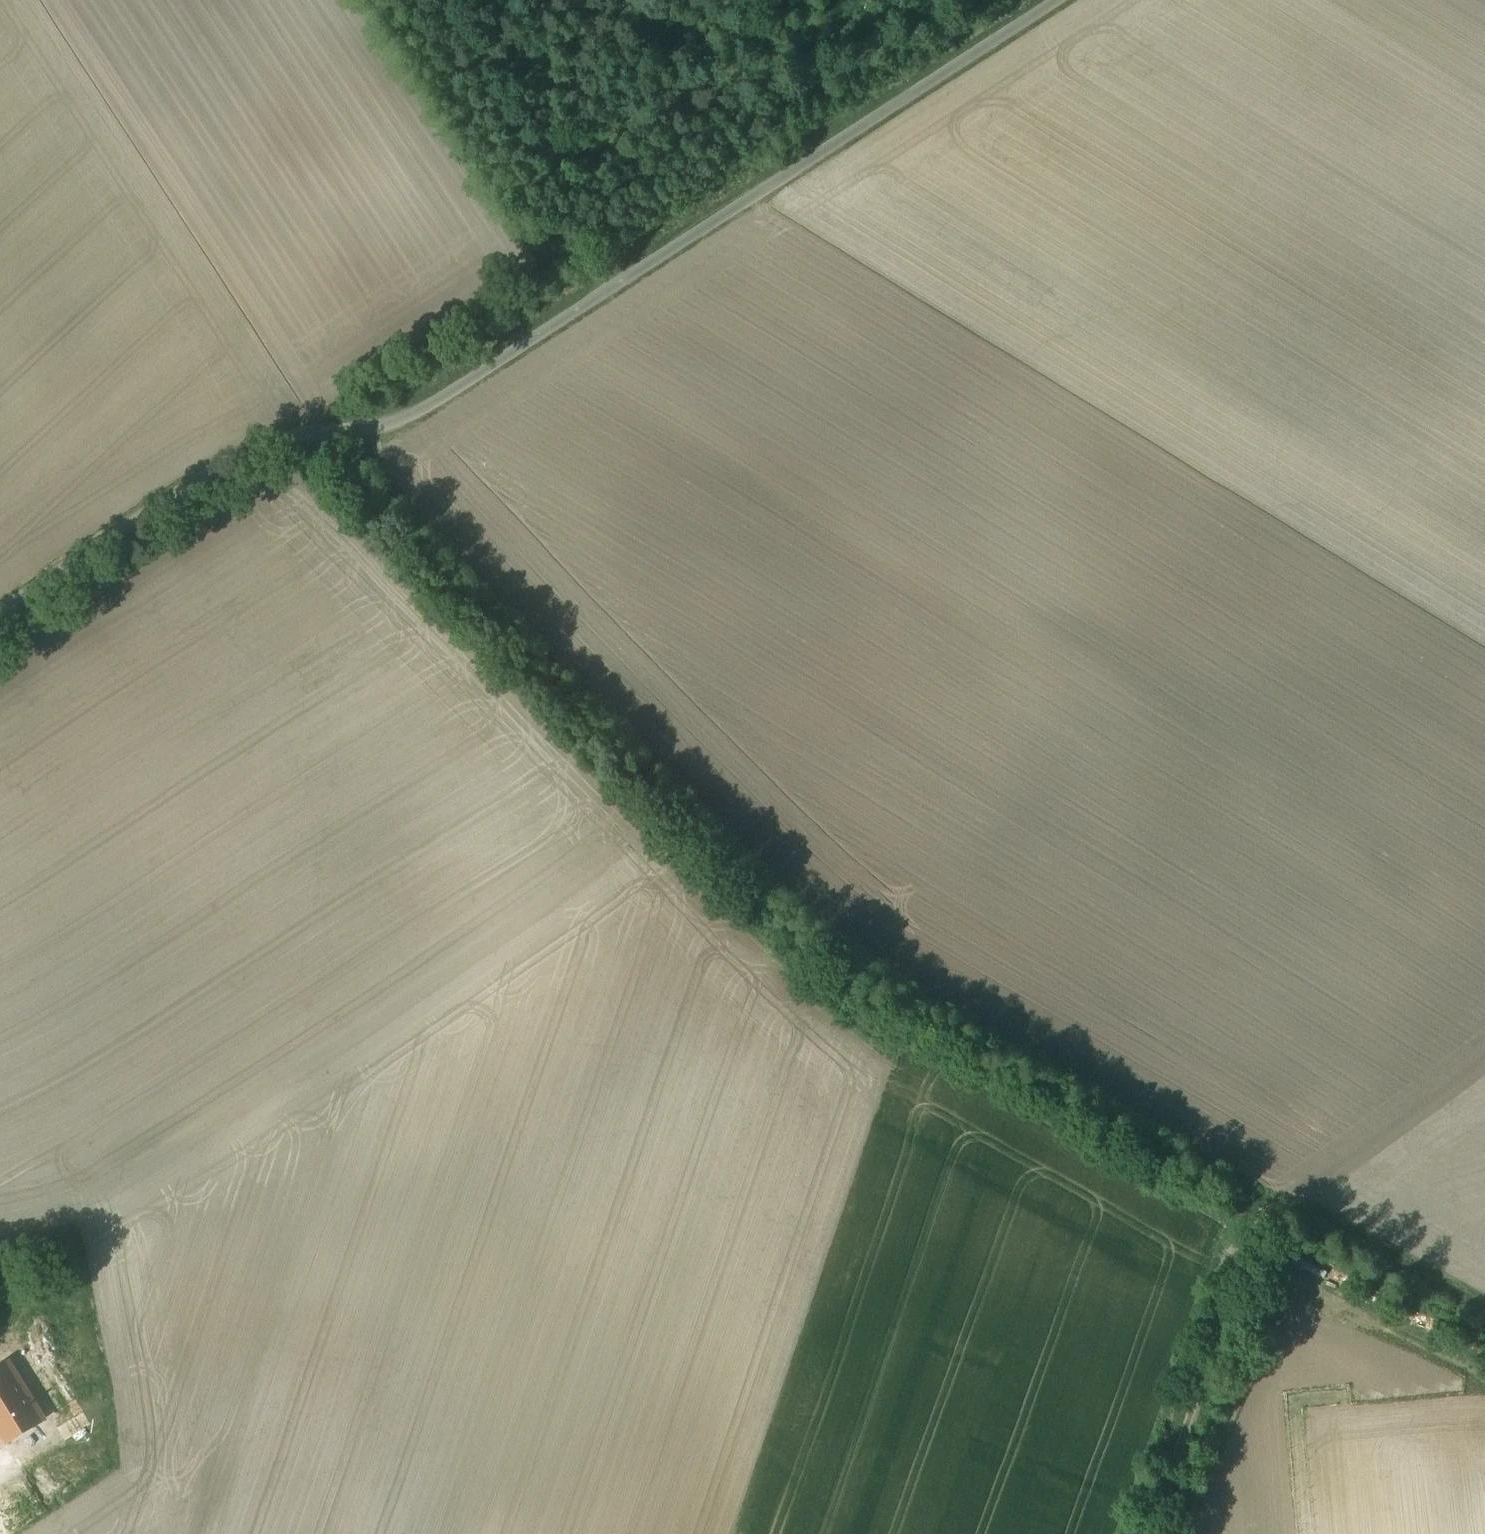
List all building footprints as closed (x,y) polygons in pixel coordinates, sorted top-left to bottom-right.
[(0,1347),(0,1436),(4,1443),(77,1398),(33,1326),(16,1336),(13,1338),(0,1347)]
